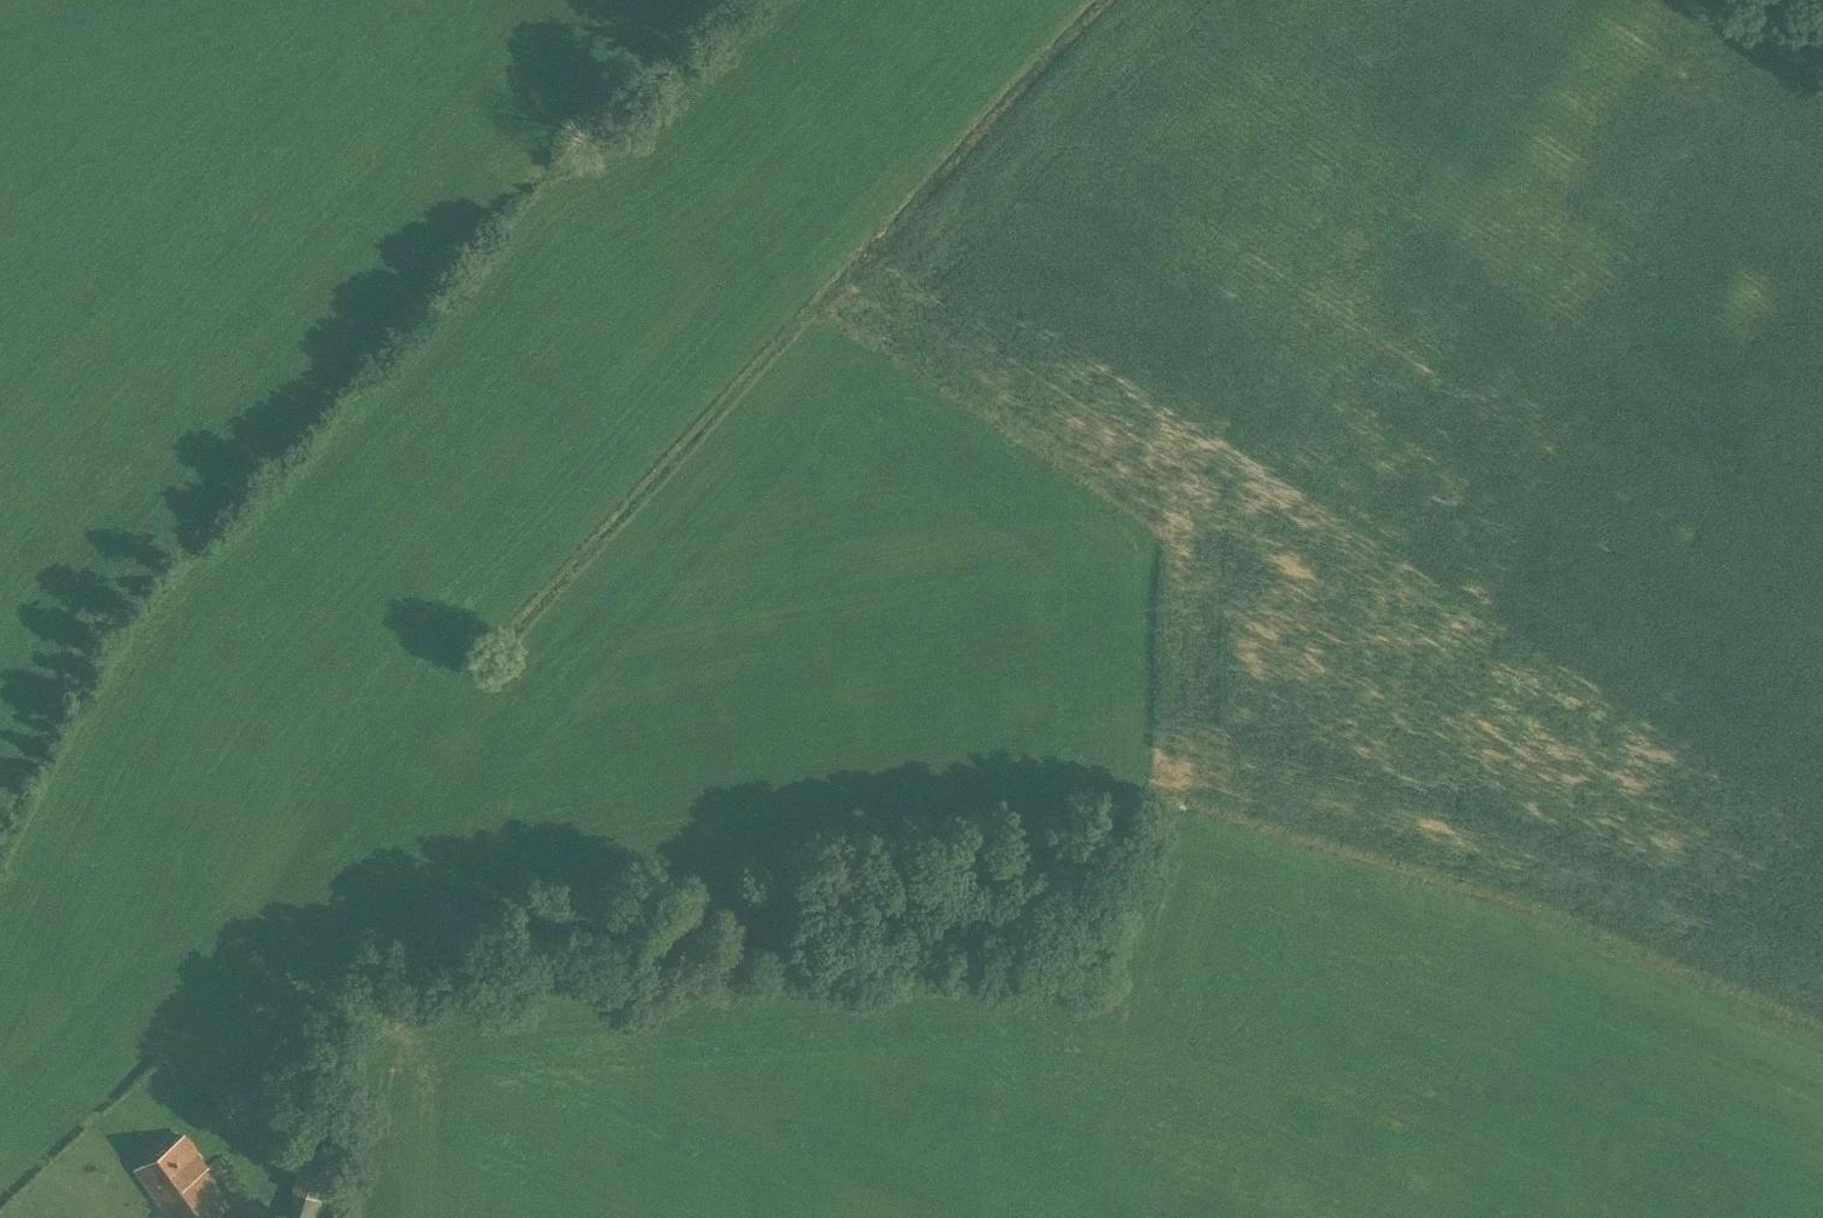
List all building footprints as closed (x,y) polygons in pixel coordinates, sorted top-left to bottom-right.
[(228,1204),(203,1169),(206,1167),(184,1135),(135,1170),(169,1217),(207,1217),(228,1204)]
